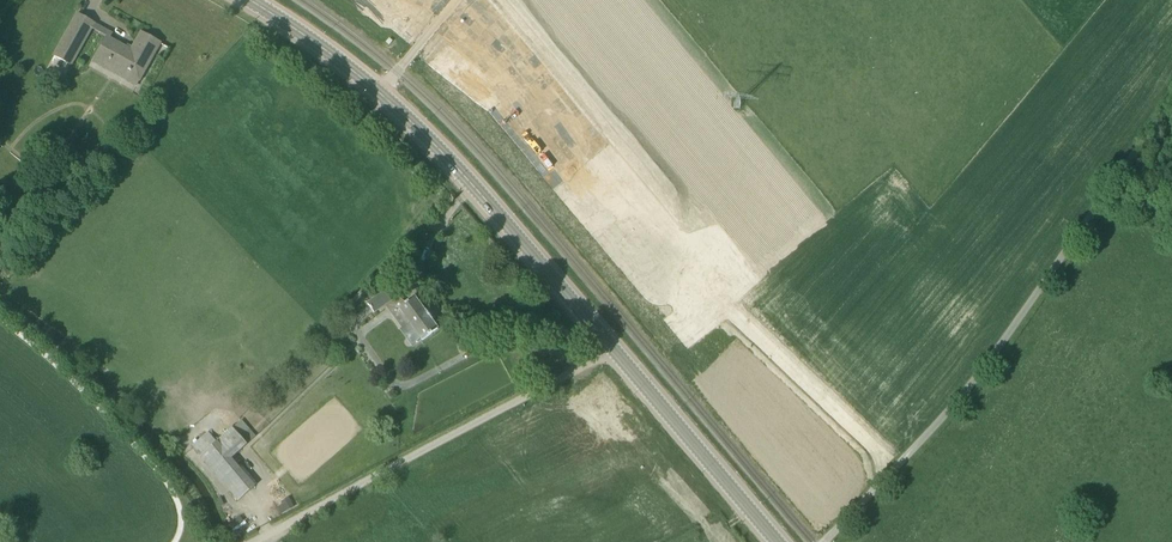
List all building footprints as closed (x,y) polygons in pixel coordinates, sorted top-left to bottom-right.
[(73,65),(84,44),(92,30),(95,24),(77,14),(55,55),(73,65)] [(131,50),(108,37),(100,51),(97,56),(141,80),(161,43),(141,32),(131,50)] [(374,313),(398,296),(399,295),(393,286),(368,304),(374,313)] [(409,324),(422,340),(422,341),(438,329),(431,320),(434,318),(428,309),(425,311),(415,297),(406,303),(392,314),(403,329),(409,324)] [(209,432),(192,446),(238,501),(255,486),(232,458),(247,444),(232,427),(216,441),(209,432)] [(277,507),(281,513),(292,507),(288,497),(280,501),(282,504),(277,507)]
